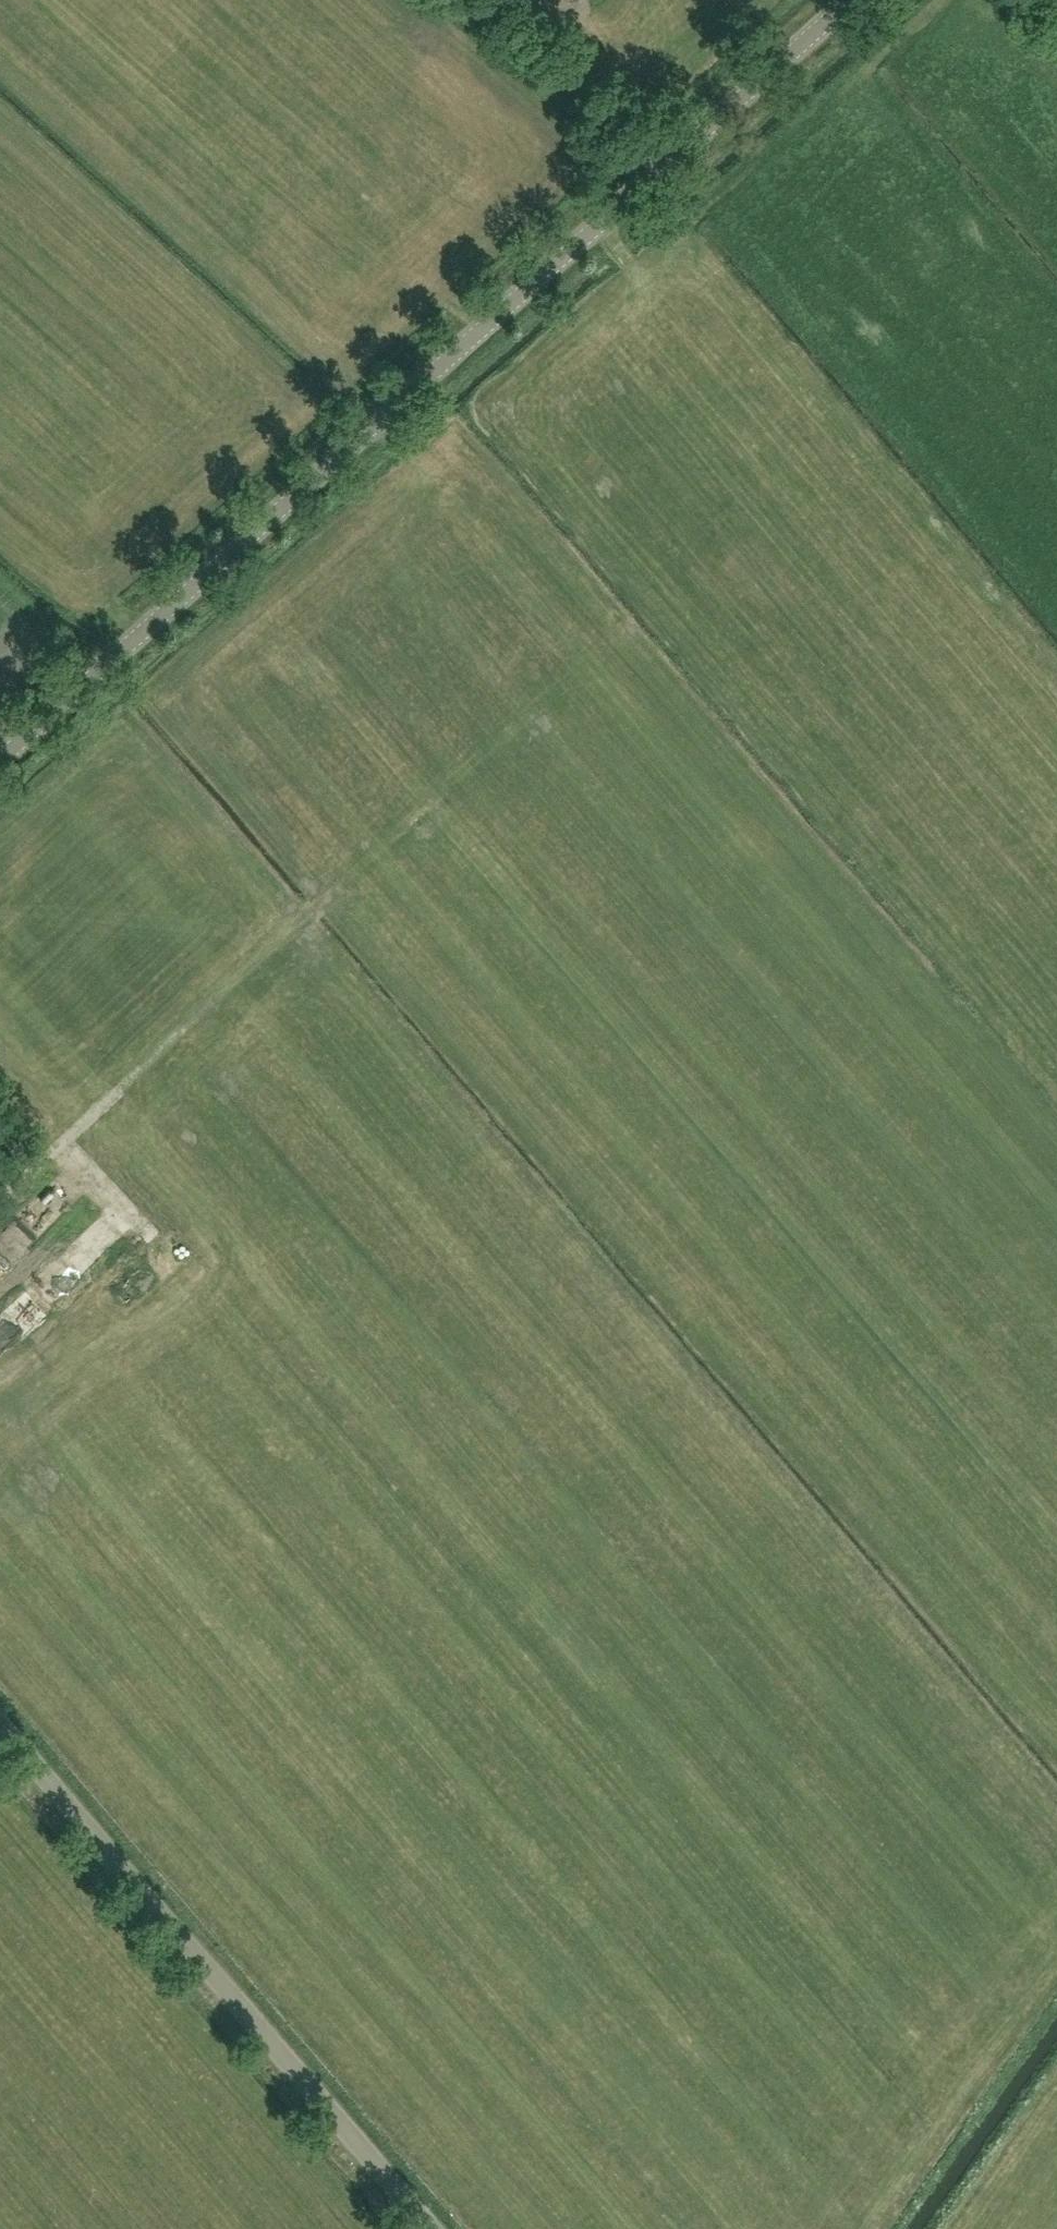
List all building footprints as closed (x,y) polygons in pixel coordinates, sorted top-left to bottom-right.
[(611,128),(619,120),(614,115),(606,123),(611,128)]
